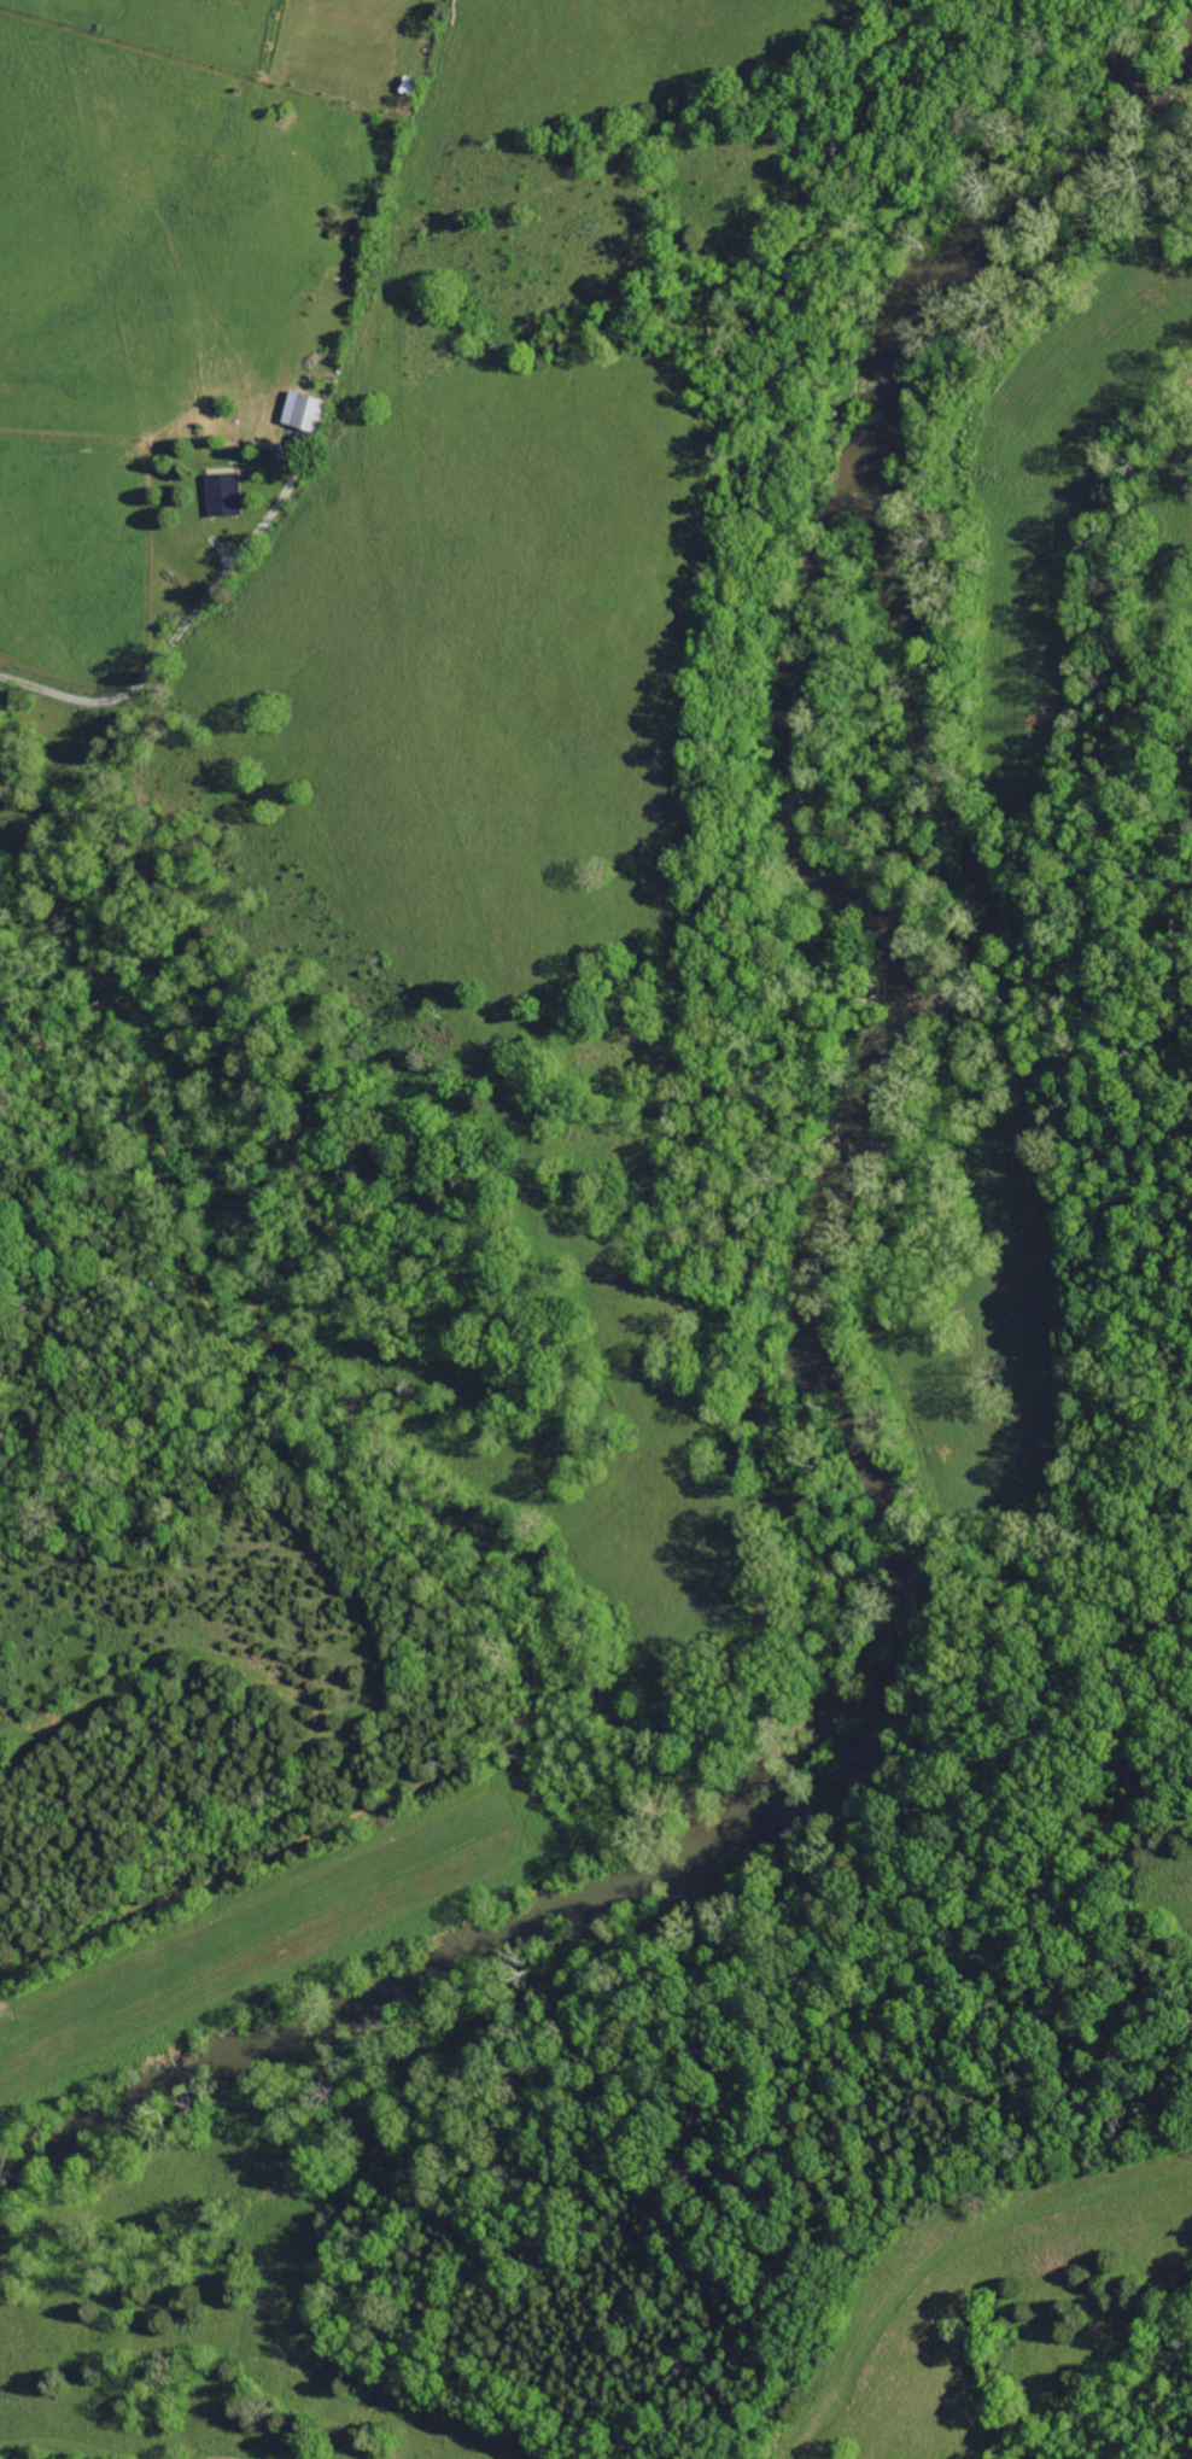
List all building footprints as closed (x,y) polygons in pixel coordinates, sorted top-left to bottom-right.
[(278,423),(314,433),(323,400),(287,389),(278,423)]
